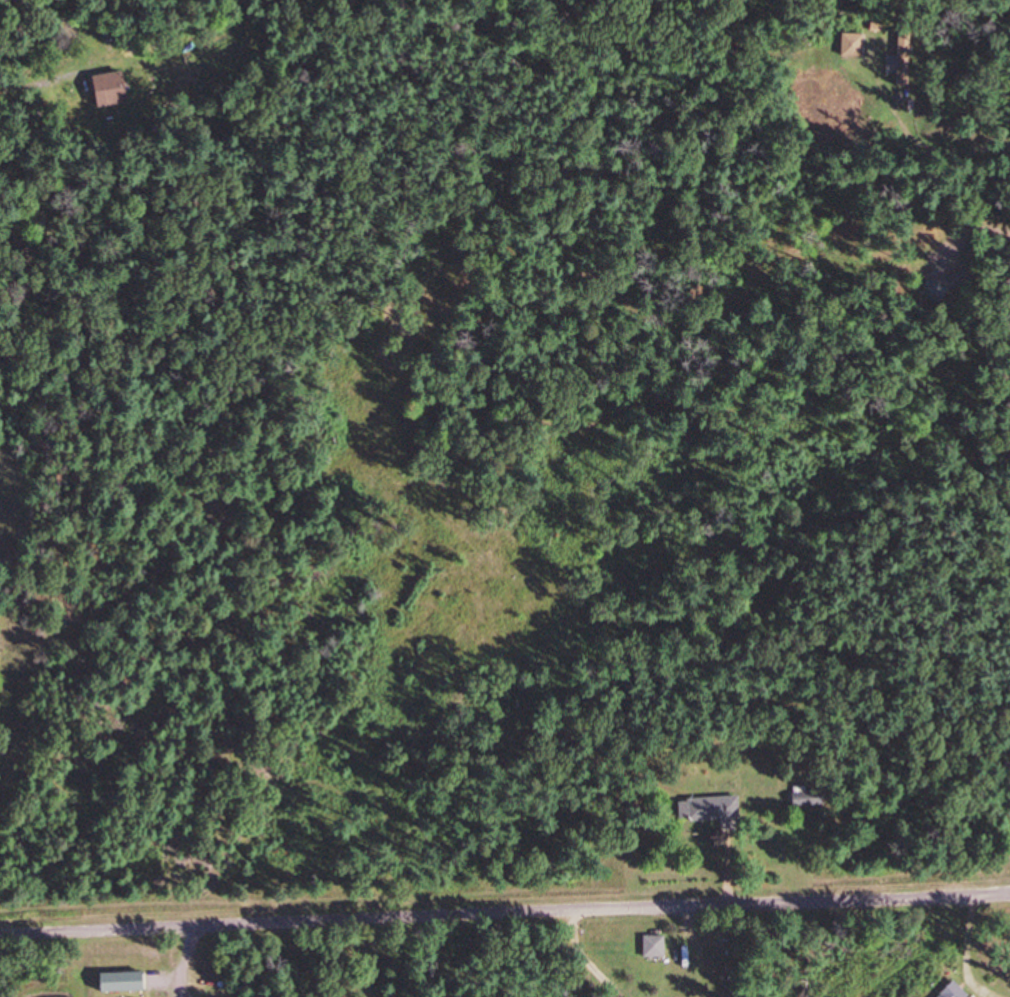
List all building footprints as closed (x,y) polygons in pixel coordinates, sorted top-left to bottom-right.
[(887,68),(899,68),(899,30),(887,30),(887,68)] [(797,792),(797,806),(825,806),(825,792),(797,792)] [(743,819),(742,798),(681,800),(682,822),(743,819)] [(646,956),(668,956),(668,935),(646,935),(646,956)] [(970,995),(955,981),(941,996),(969,996),(970,995)]
